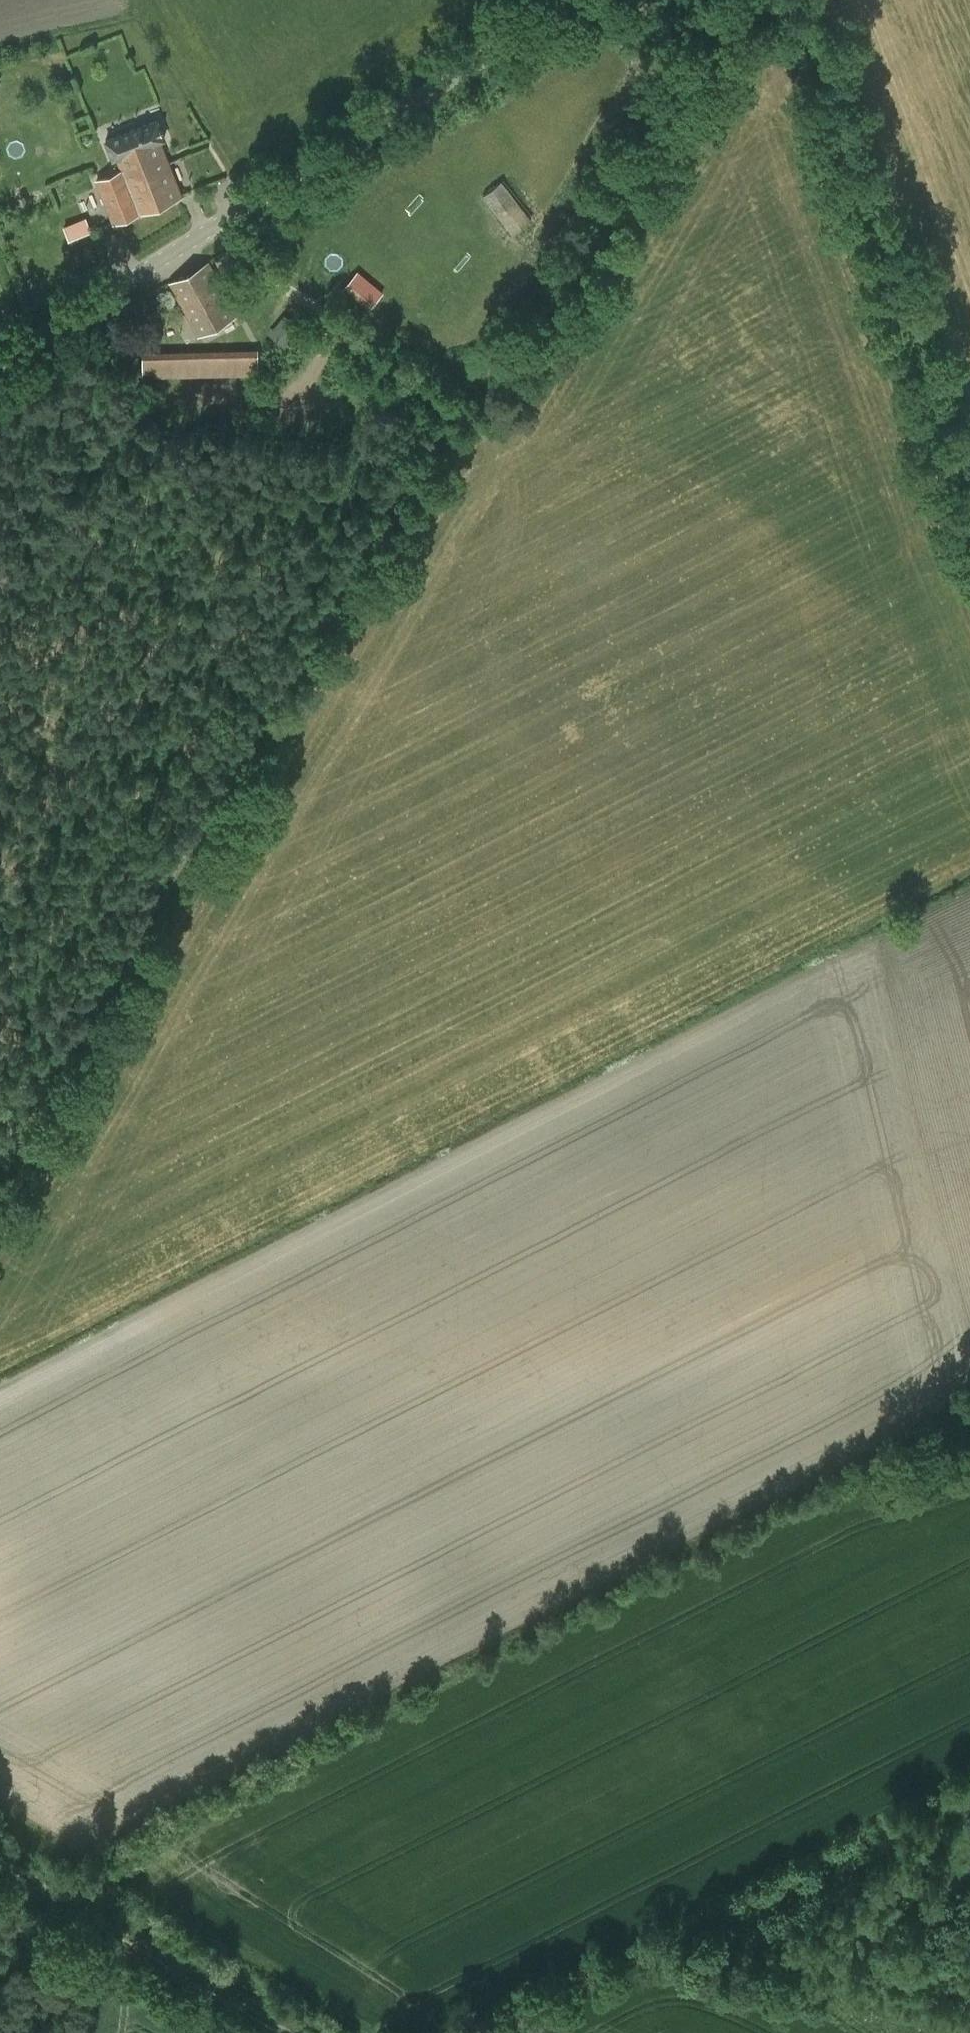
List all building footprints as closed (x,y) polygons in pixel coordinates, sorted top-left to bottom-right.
[(114,222),(137,213),(182,196),(160,141),(165,139),(158,120),(106,140),(114,159),(116,158),(121,170),(98,180),(114,222)] [(513,235),(532,220),(502,181),(483,196),(513,235)] [(69,239),(91,230),(86,217),(64,226),(69,239)] [(170,282),(198,336),(238,315),(210,261),(170,282)] [(365,305),(378,289),(358,272),(345,289),(365,305)] [(143,378),(258,375),(259,375),(258,348),(254,348),(142,351),(143,378)]
